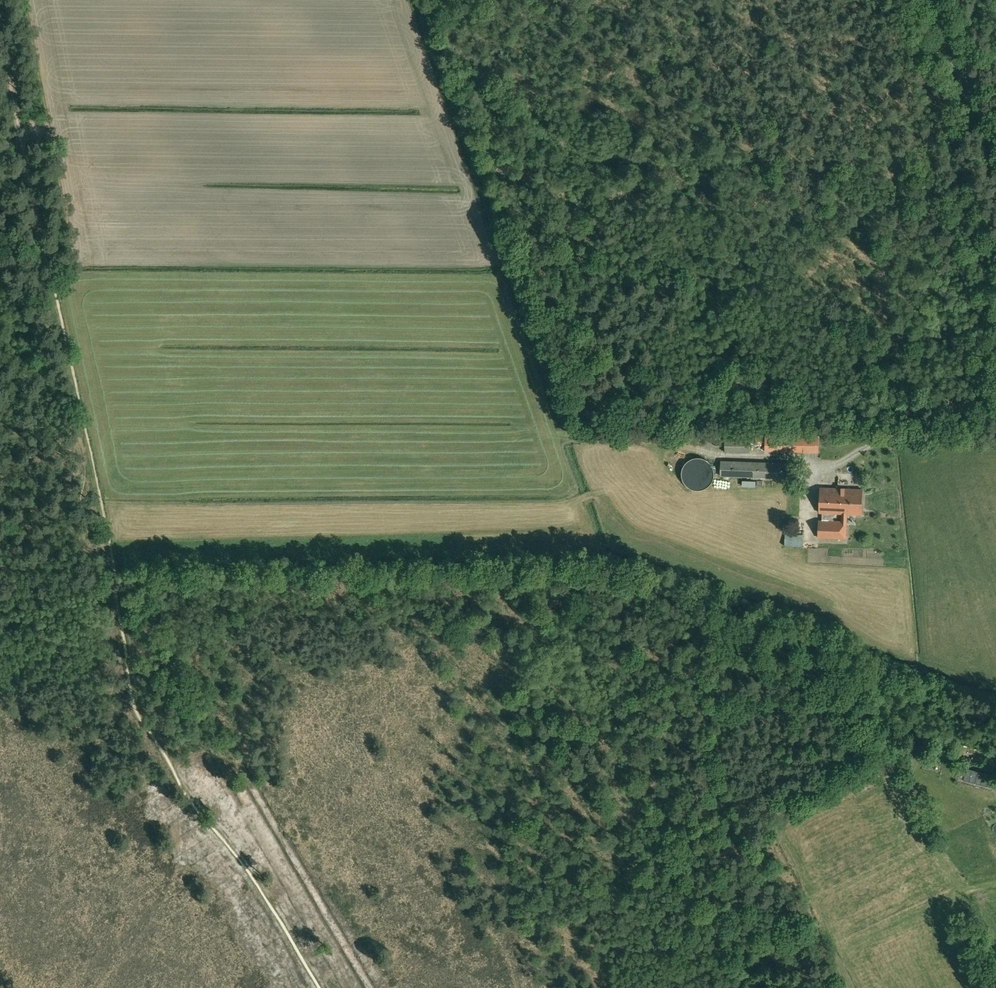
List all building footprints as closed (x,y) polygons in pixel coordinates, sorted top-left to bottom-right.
[(818,435),(765,435),(757,435),(756,444),(765,444),(765,451),(818,451),(818,435)] [(683,481),(686,485),(690,488),(695,490),(700,490),(705,489),(709,486),(712,482),(714,477),(714,472),(713,467),(710,463),(706,460),(701,458),(696,458),(691,459),(687,462),(684,466),(682,471),(682,476),(683,481)] [(792,463),(721,461),(721,476),(792,478),(792,463)] [(819,520),(819,538),(846,539),(847,514),(861,514),(862,489),(820,487),(820,513),(823,513),(822,520),(819,520)] [(804,535),(785,535),(785,548),(804,548),(804,535)] [(915,748),(907,745),(905,753),(912,755),(915,748)] [(963,780),(987,786),(990,774),(966,768),(963,780)]
